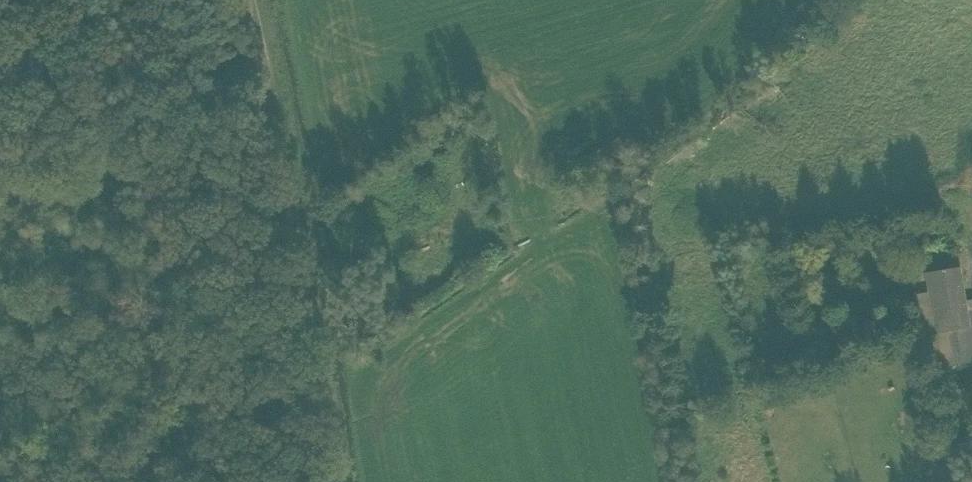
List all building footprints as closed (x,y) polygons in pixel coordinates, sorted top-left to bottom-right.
[(925,335),(935,334),(936,340),(930,341),(934,366),(943,364),(943,366),(971,361),(971,332),(971,329),(971,300),(967,301),(961,266),(925,273),(928,292),(918,294),(925,335)] [(883,340),(879,321),(861,324),(864,343),(883,340)]
